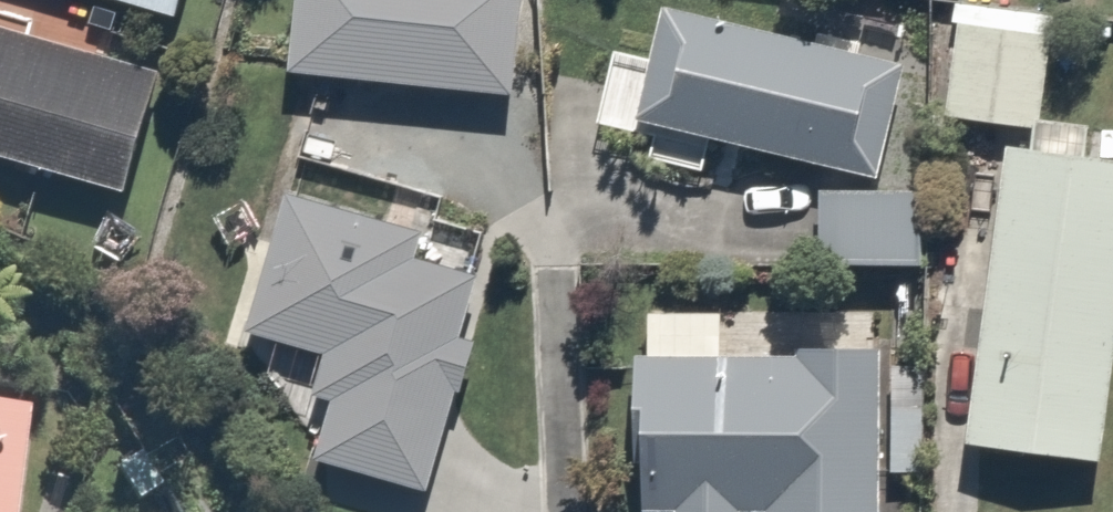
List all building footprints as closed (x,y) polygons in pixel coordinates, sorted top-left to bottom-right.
[(157,10),(160,0),(127,0),(157,10)] [(291,72),(511,95),(521,0),(298,0),(291,72)] [(901,65),(662,8),(636,122),(875,177),(901,65)] [(1037,17),(934,13),(930,109),(1033,113),(1037,17)] [(109,189),(147,67),(0,21),(0,156),(109,189)] [(986,153),(941,432),(1085,454),(1112,278),(1112,146),(1024,132),(986,153)] [(919,191),(821,190),(820,259),(918,260),(919,191)] [(457,338),(475,276),(412,258),(420,231),(281,191),(240,334),(321,357),(309,397),(329,403),(313,459),(425,491),(454,390),(458,392),(473,343),(457,338)] [(610,412),(621,501),(743,508),(743,511),(861,511),(871,343),(704,334),(706,303),(634,299),(632,347),(613,346),(610,412)] [(29,404),(0,401),(0,511),(17,511),(29,404)]
